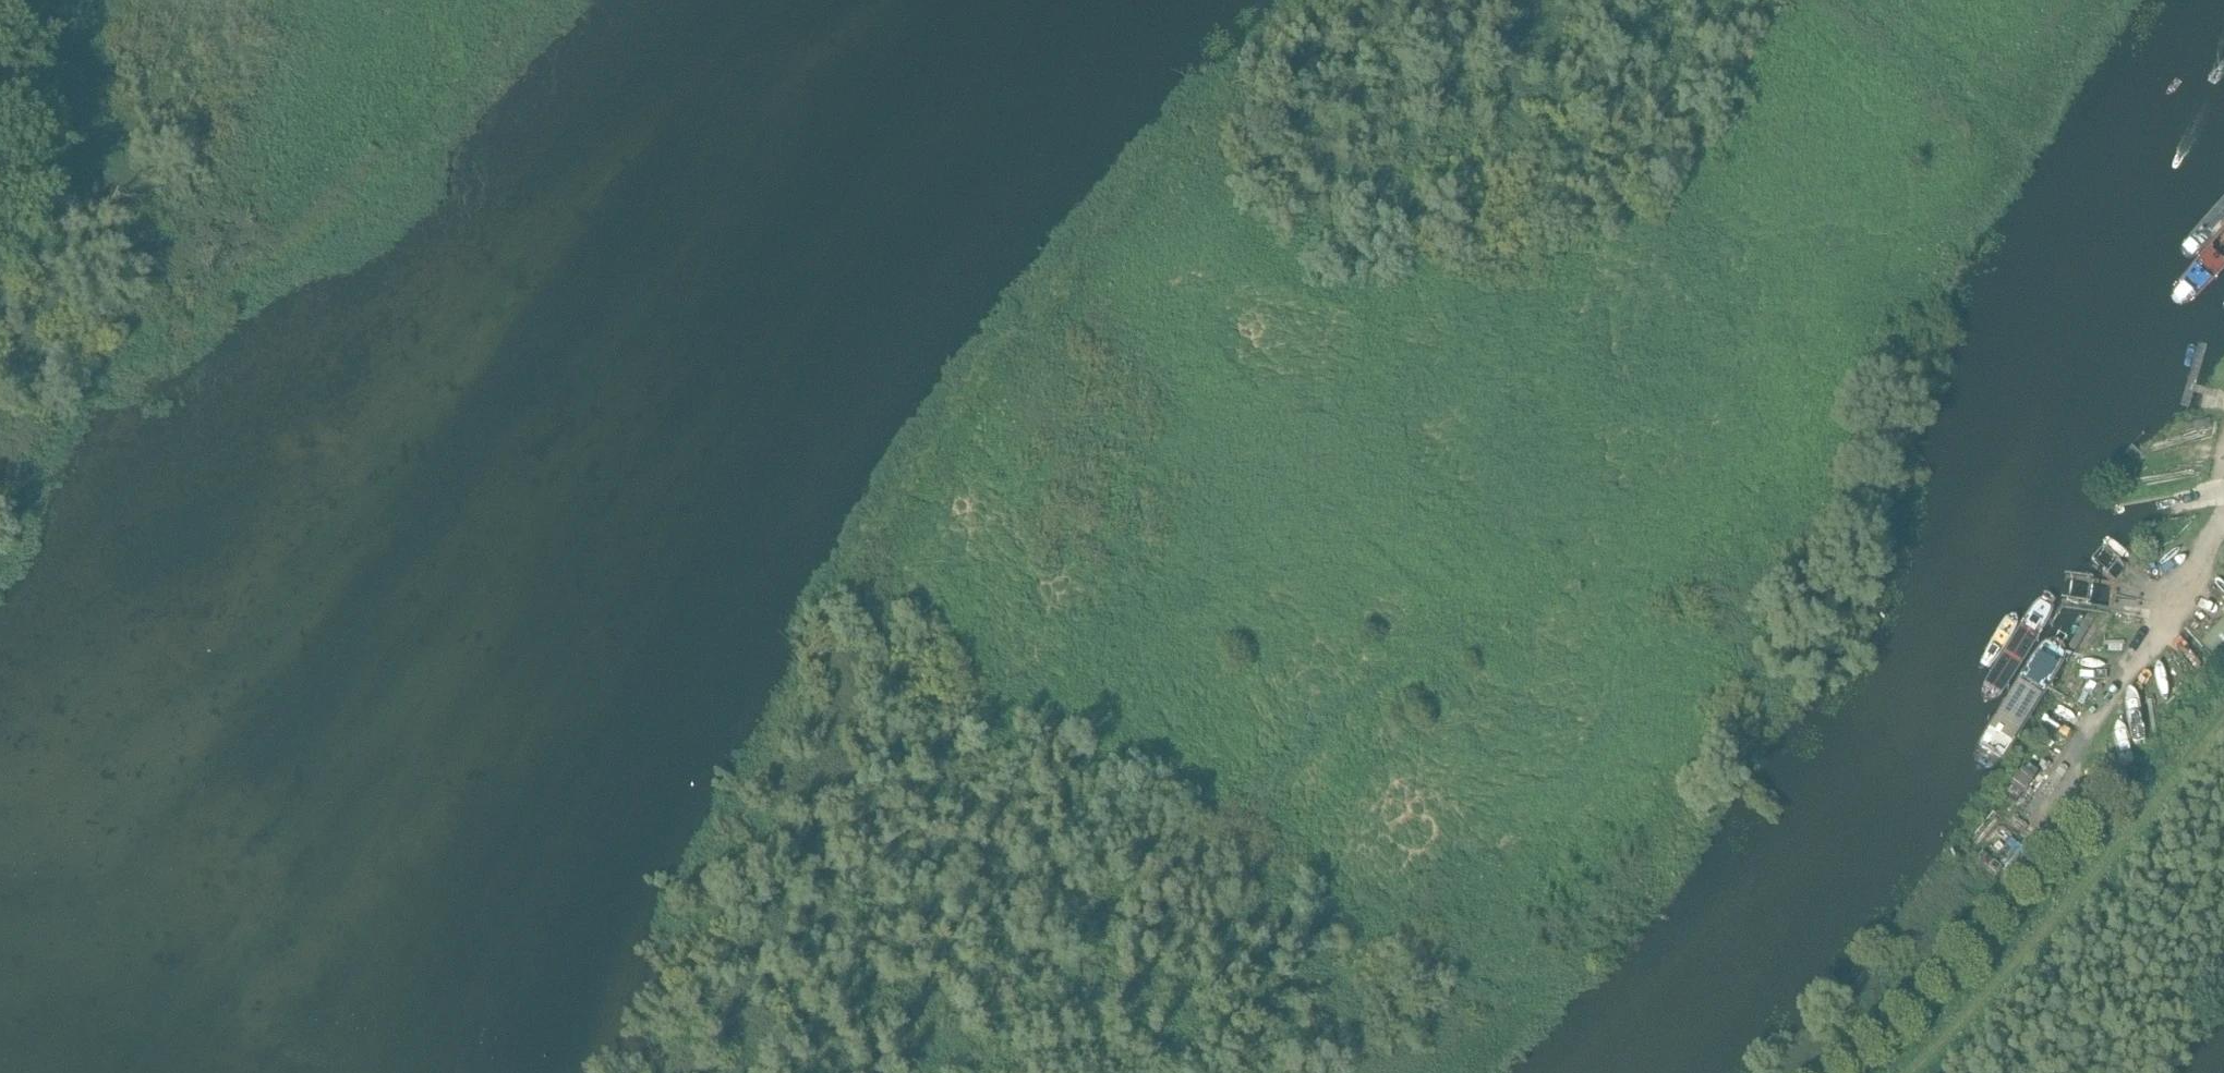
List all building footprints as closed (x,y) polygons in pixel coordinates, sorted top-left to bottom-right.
[(2203,643),(2223,662),(2223,619),(2203,643)]
